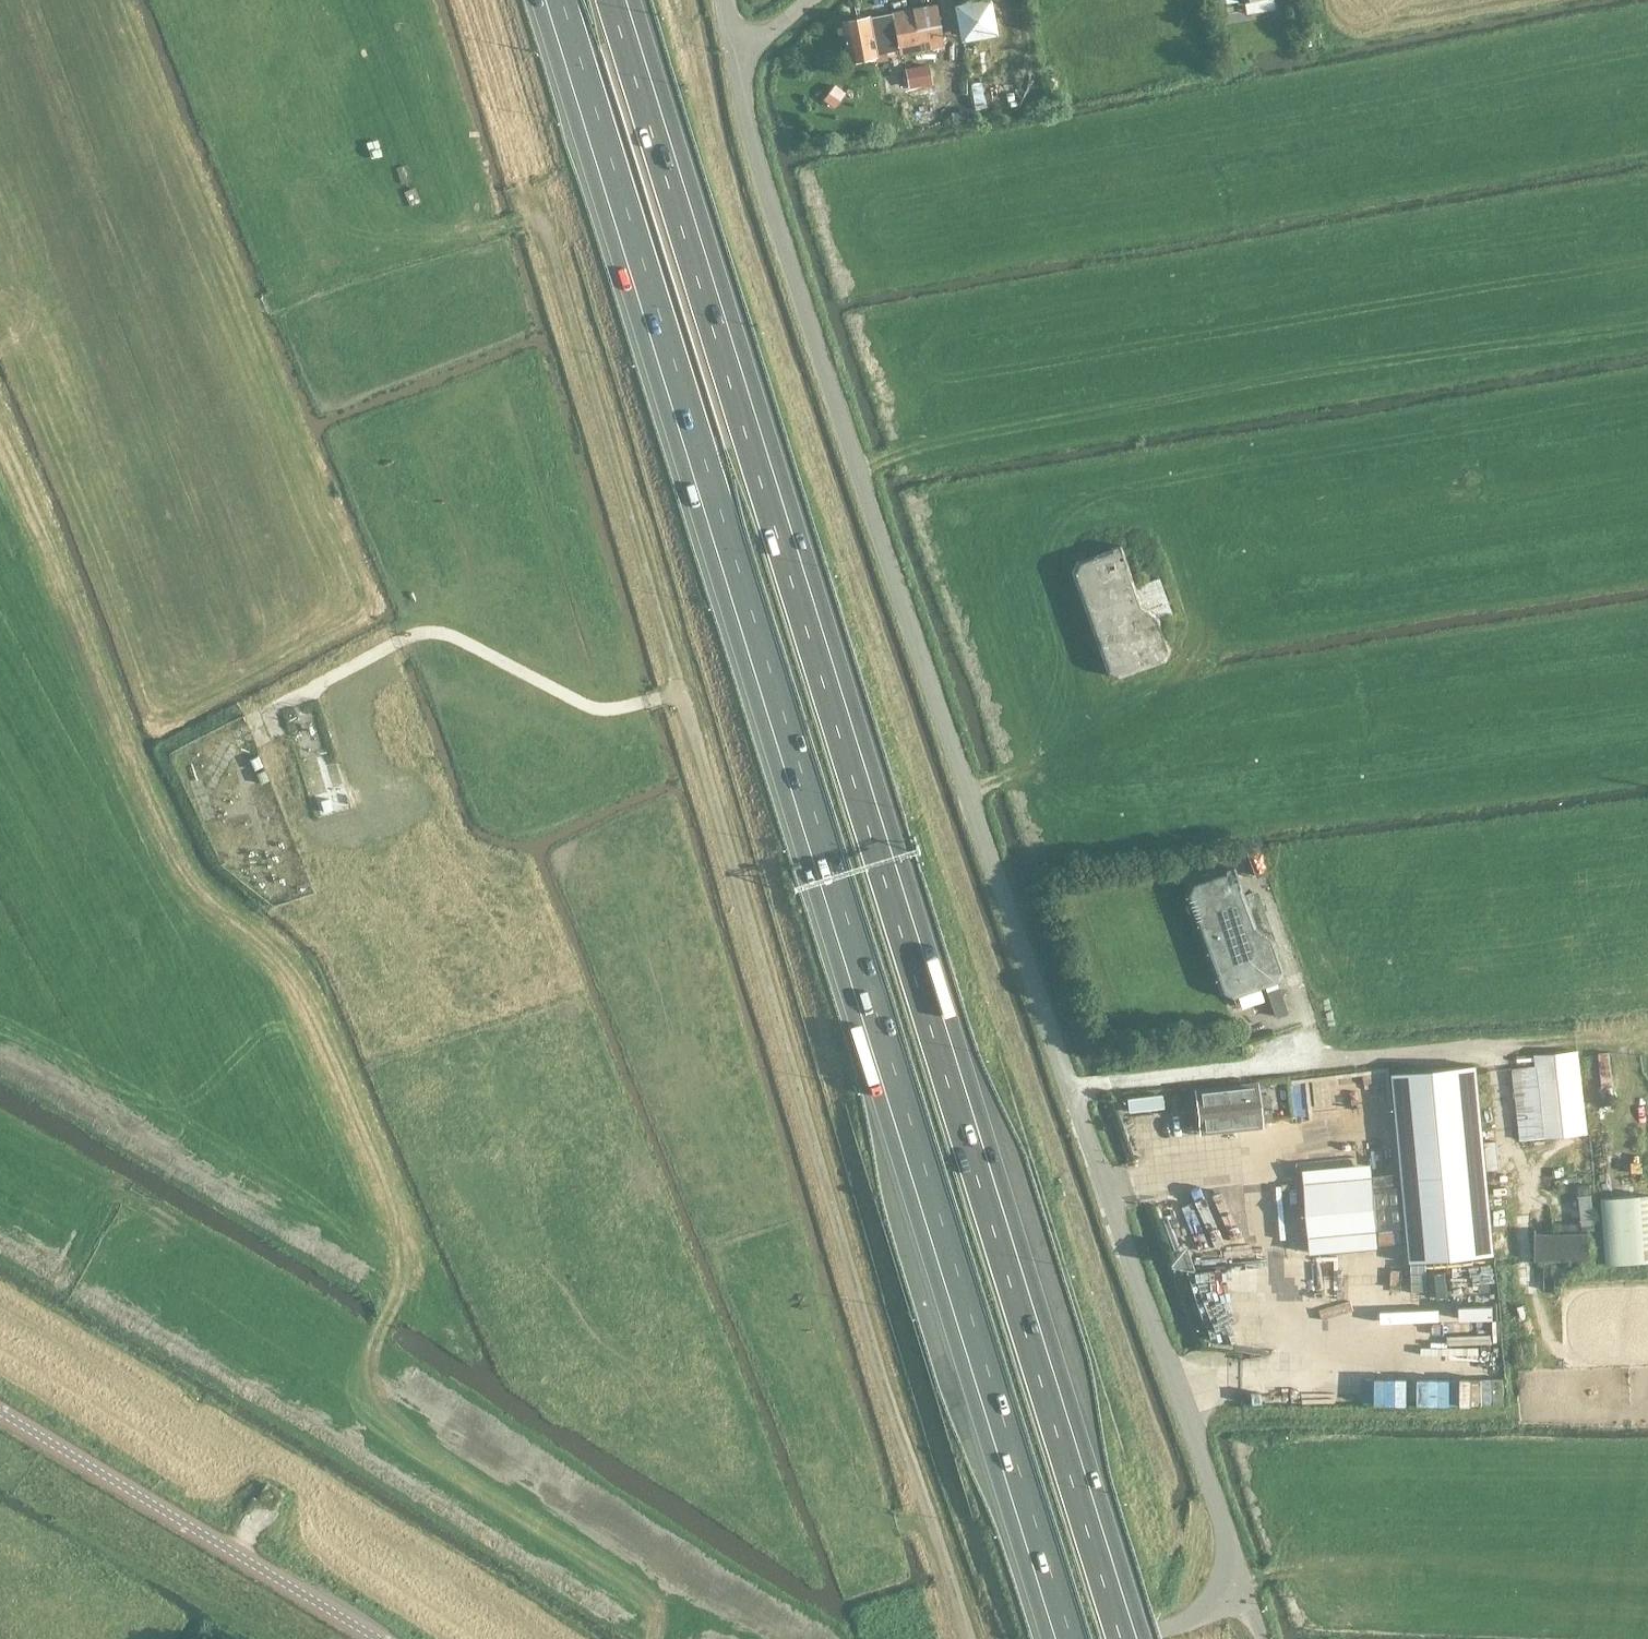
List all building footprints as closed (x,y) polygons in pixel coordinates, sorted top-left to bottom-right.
[(876,55),(875,54),(899,50),(899,55),(945,47),(936,3),(891,11),(891,13),(842,22),(849,60),(876,55)] [(957,8),(961,40),(989,36),(985,5),(957,8)] [(910,93),(933,89),(929,65),(906,69),(910,93)] [(832,88),(824,98),(837,109),(846,98),(832,88)] [(1166,643),(1158,618),(1141,605),(1134,583),(1120,543),(1111,546),(1110,548),(1084,557),(1080,558),(1076,560),(1071,571),(1106,670),(1117,675),(1162,660),(1168,648),(1166,643)] [(1141,604),(1158,617),(1173,612),(1160,573),(1134,582),(1141,604)] [(1284,968),(1273,938),(1256,925),(1244,891),(1234,863),(1225,866),(1225,868),(1191,880),(1186,892),(1192,907),(1222,991),(1233,996),(1266,984),(1278,980),(1284,968)] [(1257,925),(1274,938),(1255,887),(1245,891),(1257,925)] [(1287,1009),(1276,980),(1265,984),(1275,1013),(1287,1009)] [(1566,1053),(1505,1061),(1515,1140),(1575,1133),(1566,1053)] [(1614,1113),(1610,1058),(1583,1060),(1586,1105),(1596,1105),(1596,1114),(1614,1113)] [(1394,1073),(1403,1172),(1411,1262),(1496,1254),(1488,1172),(1499,1171),(1495,1128),(1484,1129),(1478,1066),(1394,1073)] [(1255,1086),(1196,1093),(1200,1130),(1260,1122),(1255,1086)] [(1165,1092),(1129,1094),(1130,1108),(1165,1107),(1165,1092)] [(1408,1226),(1402,1172),(1373,1176),(1374,1178),(1306,1184),(1310,1236),(1378,1227),(1408,1226)] [(1642,1191),(1600,1193),(1604,1263),(1645,1260),(1642,1191)] [(1531,1223),(1531,1261),(1584,1261),(1584,1229),(1558,1229),(1558,1223),(1531,1223)] [(1415,1280),(1434,1279),(1433,1261),(1414,1262),(1415,1280)] [(1503,1345),(1502,1316),(1458,1317),(1458,1345),(1503,1345)] [(1273,1346),(1275,1334),(1217,1325),(1215,1338),(1273,1346)] [(1398,1327),(1398,1346),(1424,1346),(1424,1327),(1398,1327)] [(1491,1366),(1501,1365),(1500,1345),(1489,1346),(1491,1366)] [(1304,1402),(1420,1400),(1419,1374),(1370,1375),(1370,1387),(1304,1388),(1304,1402)] [(1422,1375),(1421,1402),(1461,1403),(1462,1376),(1422,1375)] [(1505,1376),(1474,1376),(1475,1402),(1506,1402),(1505,1376)] [(1473,1400),(1473,1378),(1463,1378),(1463,1400),(1473,1400)]
